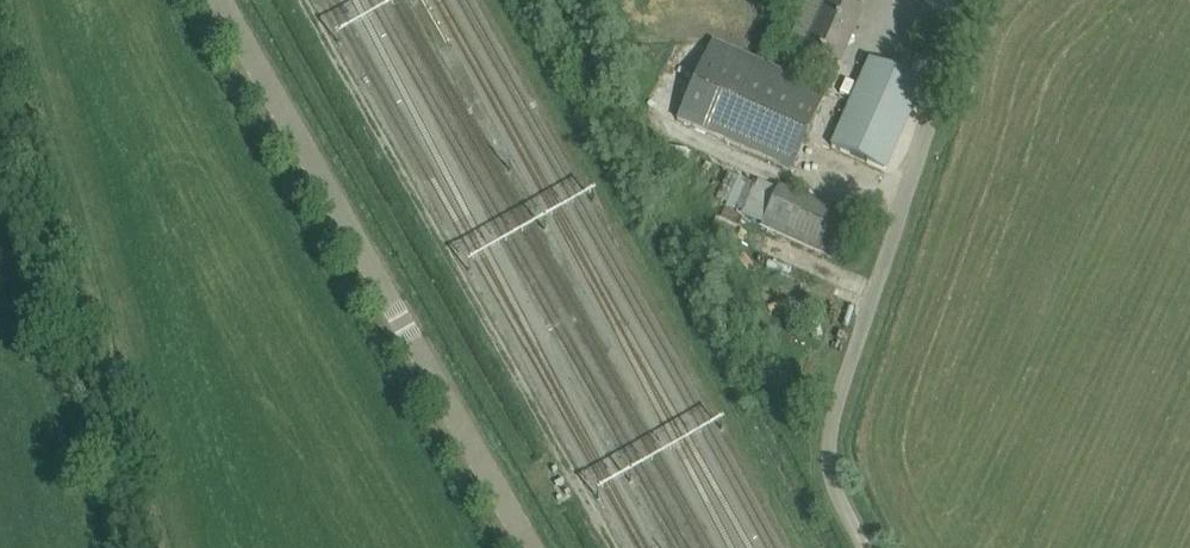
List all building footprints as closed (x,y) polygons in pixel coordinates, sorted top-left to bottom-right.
[(857,0),(829,0),(807,49),(839,64),(862,13),(853,9),(857,0)] [(709,48),(678,118),(791,170),(823,99),(709,48)] [(866,62),(827,148),(879,172),(919,85),(866,62)] [(740,213),(754,183),(729,171),(714,201),(740,213)] [(833,259),(851,221),(779,188),(762,227),(833,259)]
